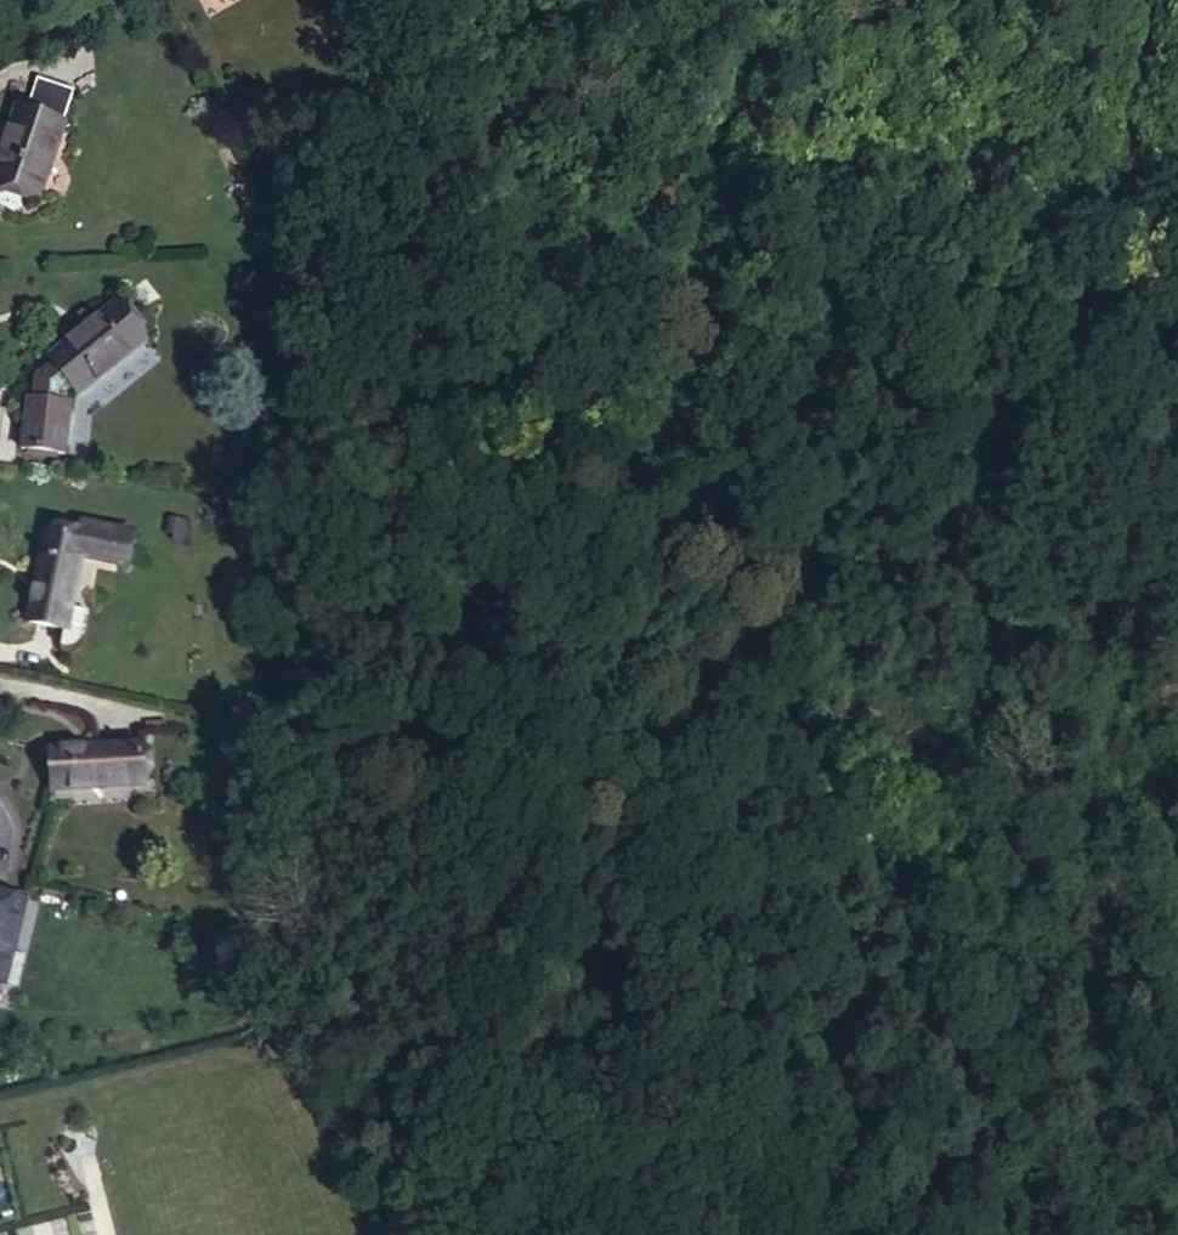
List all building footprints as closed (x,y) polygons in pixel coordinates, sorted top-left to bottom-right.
[(39,76),(28,109),(20,106),(8,139),(0,137),(0,182),(39,195),(76,89),(39,76)] [(116,303),(49,356),(54,361),(36,376),(33,399),(27,399),(21,448),(64,453),(70,404),(65,403),(66,393),(74,387),(79,392),(145,339),(116,303)] [(48,532),(29,622),(64,629),(61,645),(68,647),(75,644),(80,638),(86,610),(69,607),(84,540),(48,532)] [(141,745),(50,751),(50,753),(53,788),(144,782),(141,745)] [(24,898),(22,897),(0,892),(0,958),(2,951),(11,953),(24,898)]
